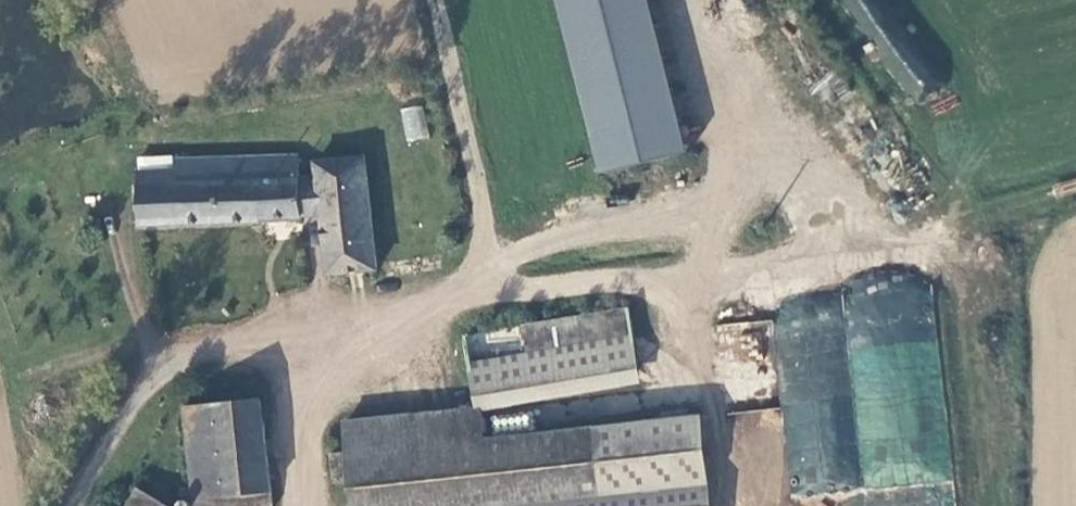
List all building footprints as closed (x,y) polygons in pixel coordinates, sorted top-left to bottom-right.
[(592,174),(681,154),(647,0),(554,0),(592,174)] [(936,87),(885,0),(840,0),(902,106),(936,87)] [(424,106),(401,108),(404,140),(426,139),(424,106)] [(299,179),(297,159),(174,163),(175,171),(140,174),(140,230),(261,224),(299,220),(299,179)] [(299,179),(299,220),(321,218),(328,281),(376,273),(365,160),(317,163),(319,177),(299,179)] [(791,497),(881,487),(883,505),(954,505),(930,278),(769,294),(791,497)] [(526,332),(457,345),(467,403),(631,376),(619,316),(526,332)] [(716,356),(767,358),(768,323),(717,322),(716,356)] [(181,405),(191,505),(205,505),(240,503),(241,505),(270,502),(260,397),(181,405)] [(341,431),(343,463),(325,465),(329,494),(349,492),(350,505),(701,505),(694,449),(691,423),(689,423),(478,448),(474,415),(341,431)] [(132,487),(121,505),(168,505),(132,487)]
